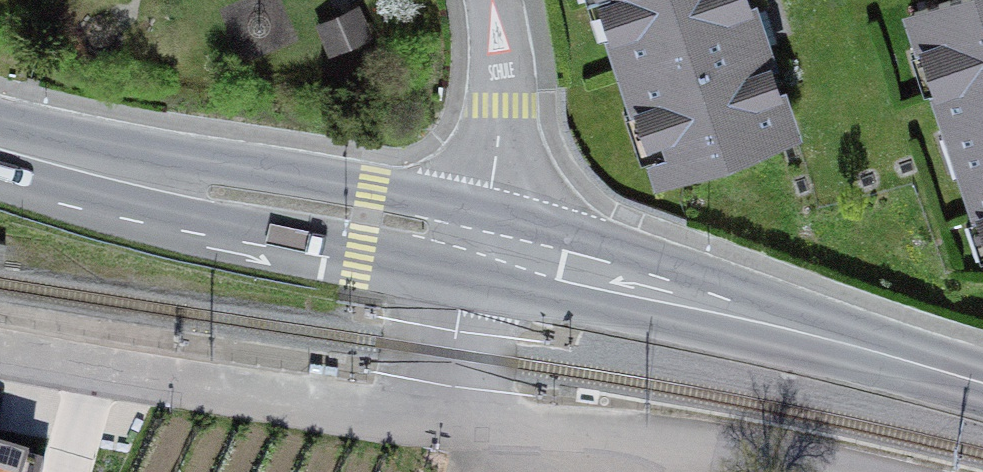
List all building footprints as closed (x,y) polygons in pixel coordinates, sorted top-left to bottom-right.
[(663,175),(791,129),(745,0),(601,0),(663,175)] [(917,11),(982,230),(982,0),(951,0),(917,11)] [(0,455),(0,471),(24,471),(27,460),(0,455)]
